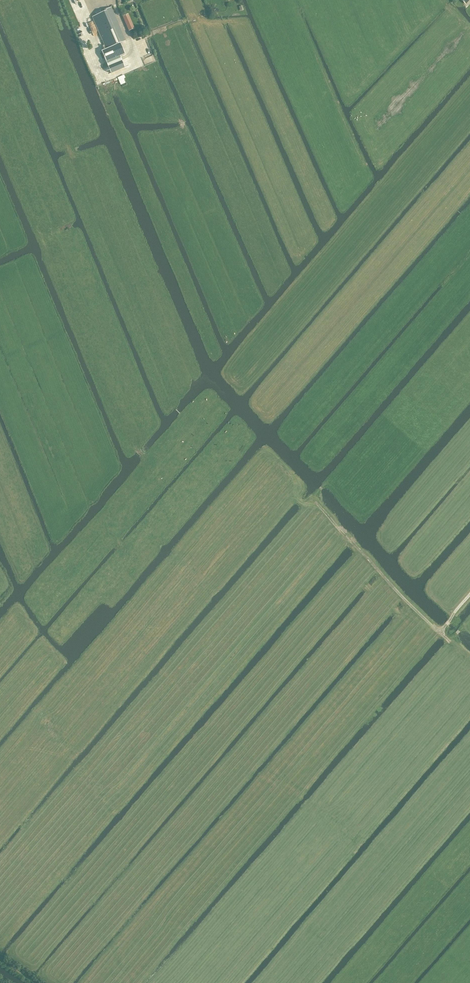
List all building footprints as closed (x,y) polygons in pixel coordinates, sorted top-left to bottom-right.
[(125,41),(111,7),(104,10),(105,11),(92,17),(106,49),(125,41)] [(120,56),(106,62),(108,67),(117,63),(117,64),(122,62),(120,56)]
